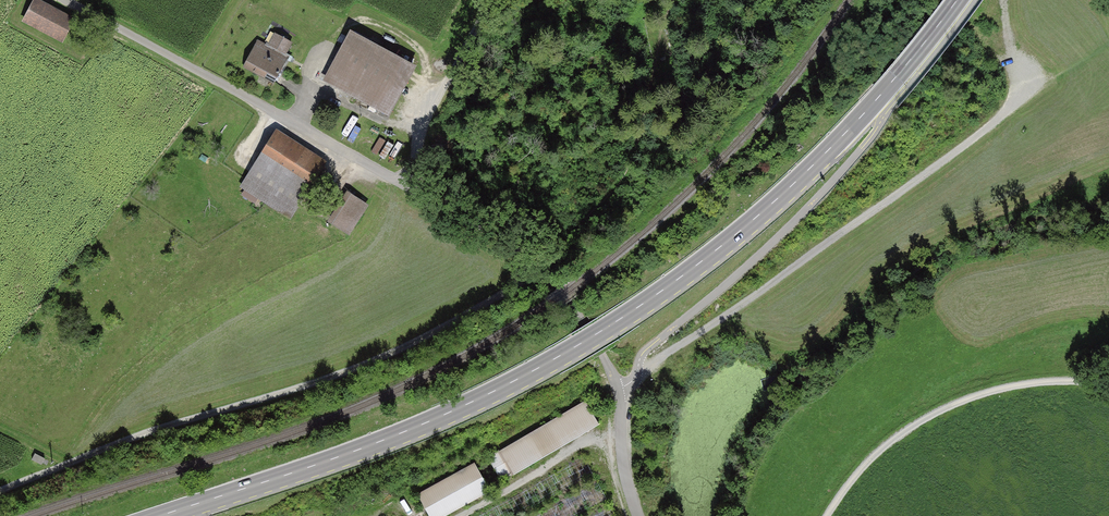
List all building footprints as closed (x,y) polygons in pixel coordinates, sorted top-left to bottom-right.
[(20,18),(64,43),(76,22),(36,0),(30,0),(20,18)] [(266,35),(250,62),(279,79),(294,51),(266,35)] [(351,35),(327,78),(388,112),(412,69),(351,35)] [(242,186),(289,217),(325,164),(277,132),(242,186)] [(348,194),(330,223),(349,235),(367,206),(348,194)] [(600,423),(585,398),(487,454),(501,480),(600,423)] [(31,459),(42,464),(45,458),(35,453),(31,459)] [(415,493),(428,515),(444,515),(491,489),(473,460),(415,493)] [(535,515),(575,515),(606,499),(597,482),(535,515)] [(589,515),(616,515),(609,505),(589,515)]
